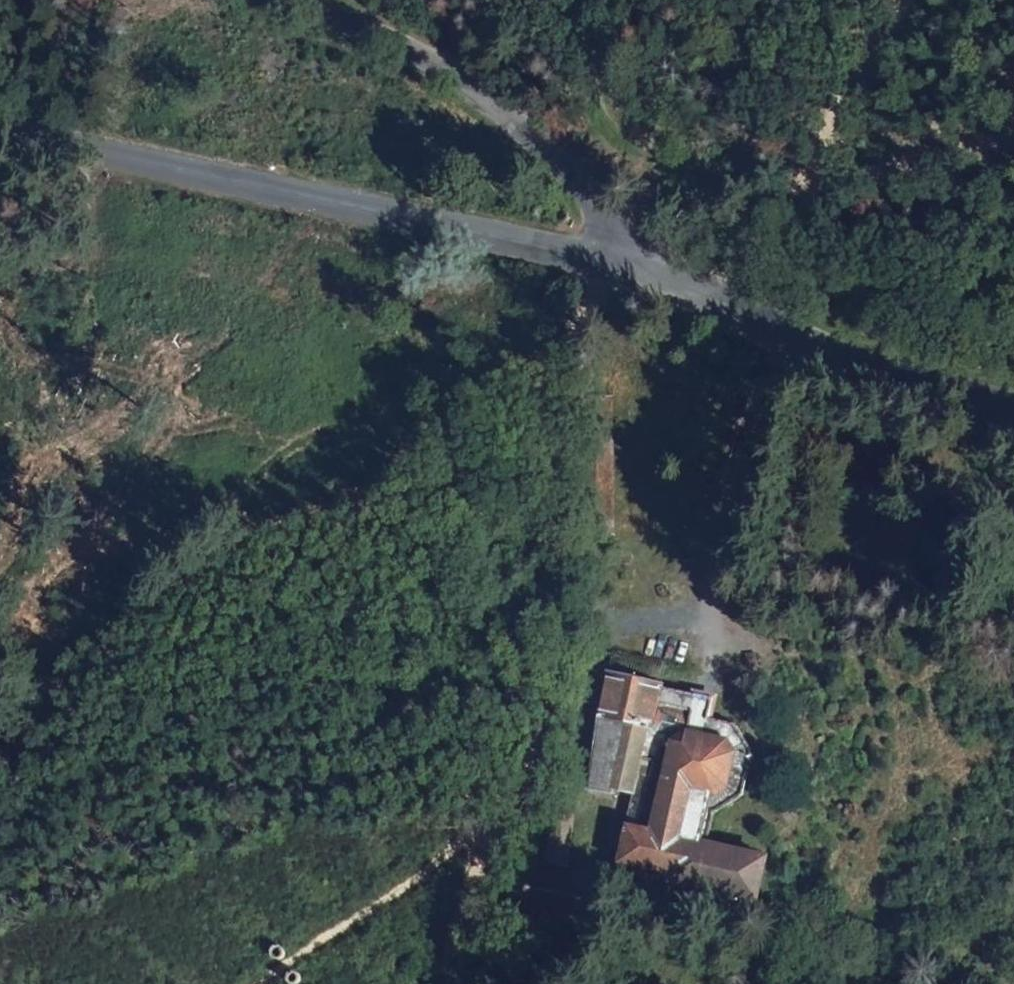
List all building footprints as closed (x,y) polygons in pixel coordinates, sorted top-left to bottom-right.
[(640,316),(635,306),(617,314),(622,324),(640,316)] [(756,899),(765,858),(709,844),(715,813),(742,793),(754,751),(740,730),(734,724),(709,717),(712,698),(607,674),(591,788),(611,792),(613,787),(636,792),(625,828),(629,829),(621,870),(649,876),(648,889),(670,895),(674,881),(756,899)] [(284,942),(281,943),(278,945),(276,948),(276,951),(276,954),(277,957),(279,959),(282,961),(286,962),(289,961),(292,959),(294,957),(295,954),(295,951),(295,948),(293,945),(290,943),(287,942),(284,942)] [(312,982),(313,978),(312,974),(310,971),(307,969),(303,968),(300,968),(296,969),(293,971),(291,974),(290,977),(290,981),(292,983),(311,983),(312,982)]
